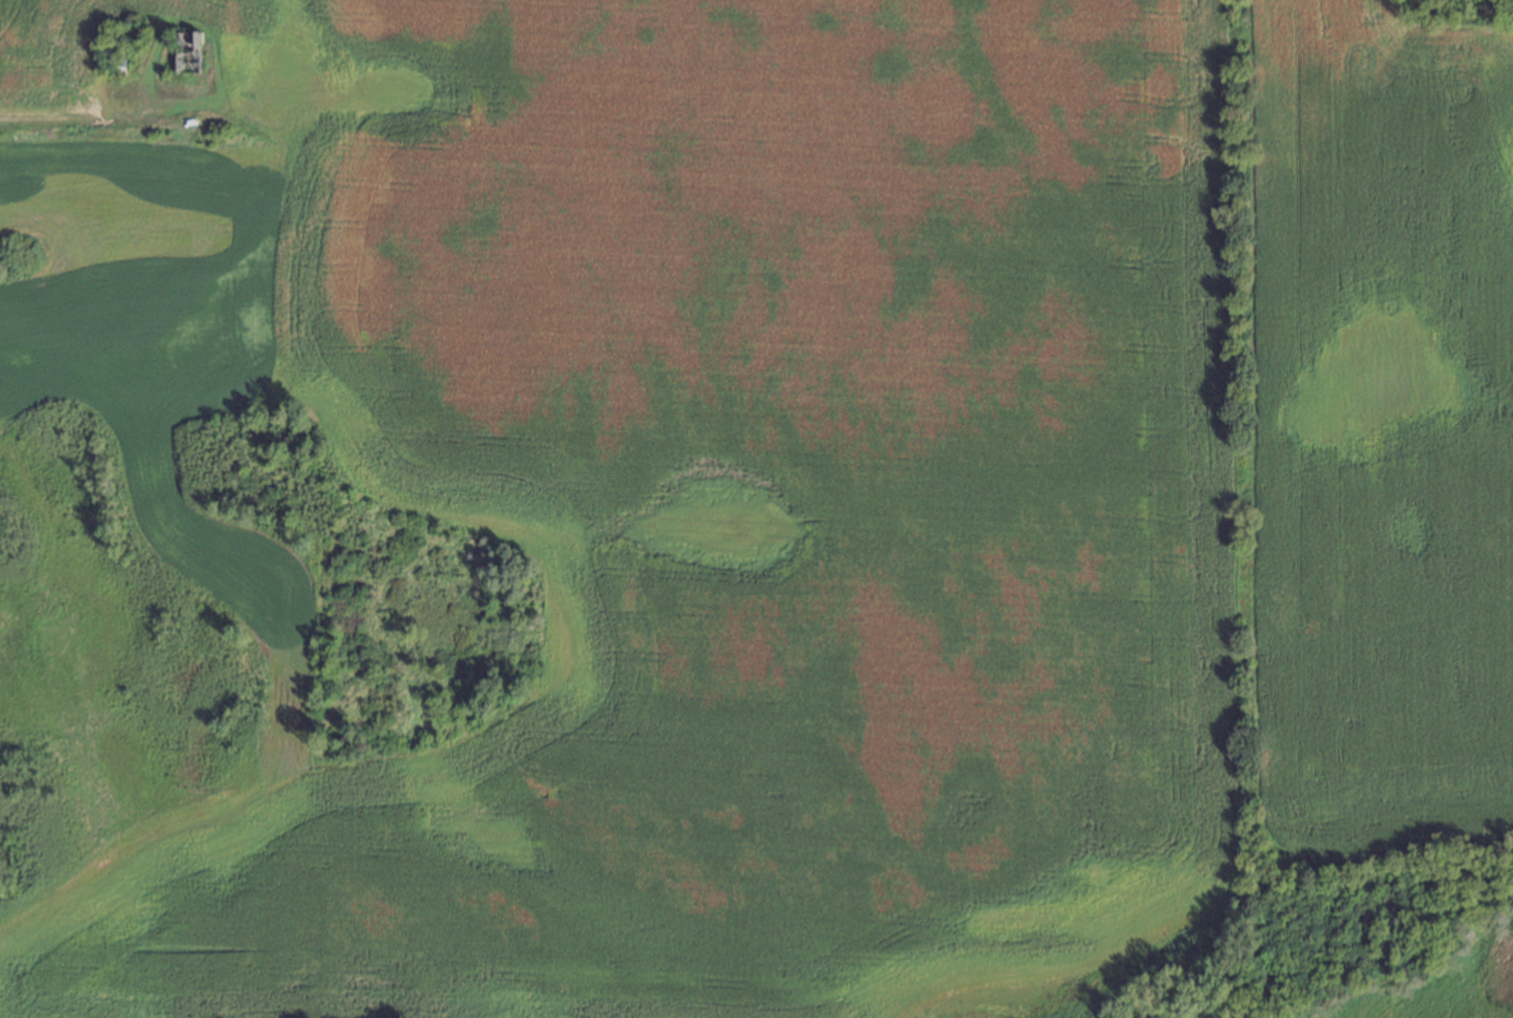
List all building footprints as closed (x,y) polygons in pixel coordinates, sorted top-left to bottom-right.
[(182,75),(183,31),(204,31),(203,75),(182,75)] [(128,75),(110,75),(110,59),(128,60),(128,75)]
